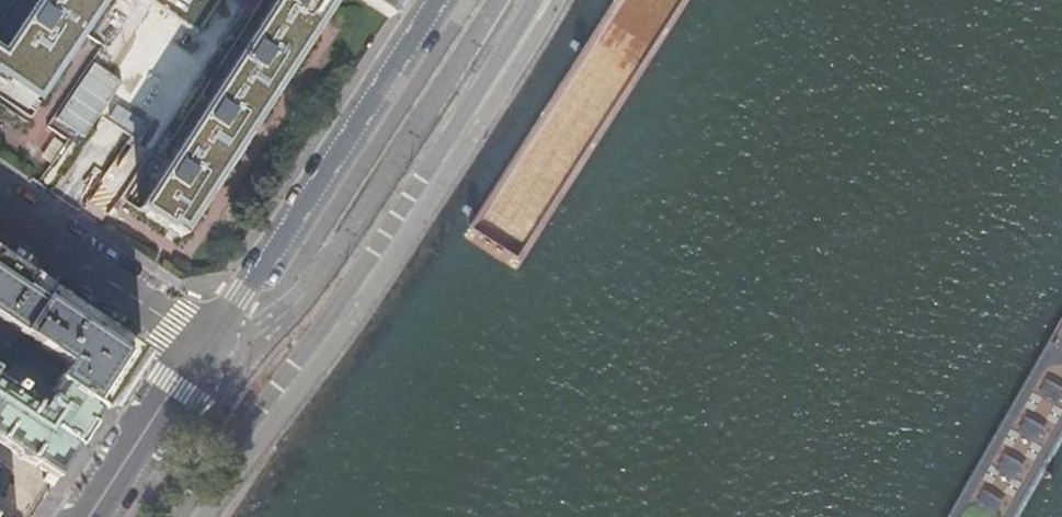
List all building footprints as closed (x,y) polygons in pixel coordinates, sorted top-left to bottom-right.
[(35,102),(37,100),(102,1),(100,0),(41,0),(2,59),(0,58),(0,91),(29,111),(35,102)] [(336,0),(278,0),(138,212),(181,241),(336,0)] [(6,350),(17,333),(63,364),(52,380),(56,382),(99,411),(118,382),(126,369),(120,339),(111,333),(71,306),(18,270),(0,258),(0,345),(6,350)] [(1061,442),(1061,319),(949,516),(1020,516),(1061,442)] [(6,350),(0,345),(0,363),(7,368),(15,356),(6,350)] [(46,474),(42,480),(50,486),(77,446),(99,411),(56,382),(43,402),(41,400),(38,405),(35,403),(33,405),(16,394),(19,389),(13,385),(10,389),(5,387),(6,385),(1,382),(0,383),(0,444),(46,474)]
